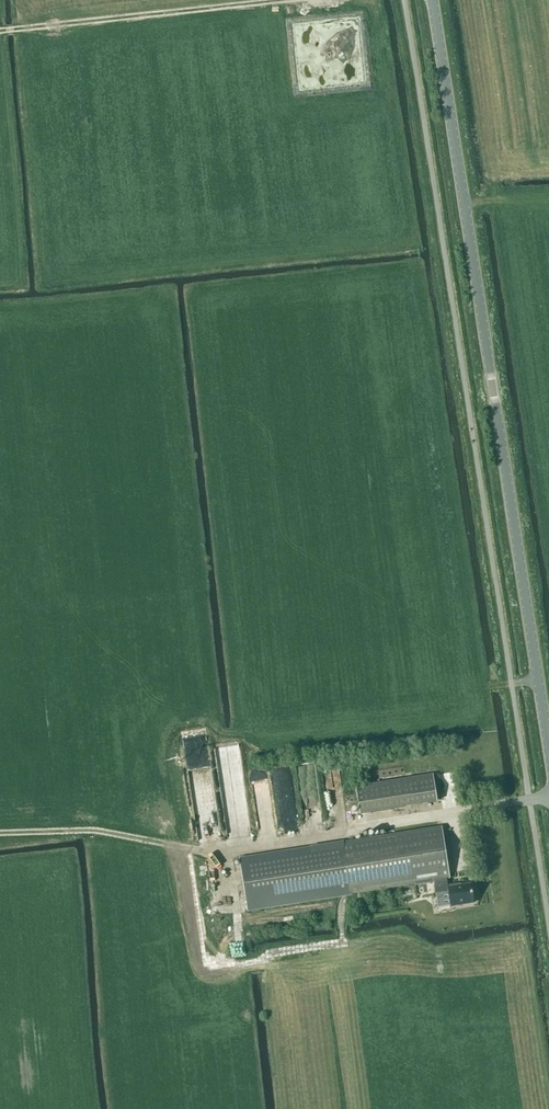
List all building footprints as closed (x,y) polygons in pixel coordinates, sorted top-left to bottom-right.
[(239,742),(215,745),(218,762),(224,761),(225,772),(243,769),(239,742)] [(193,746),(195,790),(214,789),(211,745),(193,746)] [(356,787),(360,813),(437,801),(433,775),(356,787)] [(415,884),(415,886),(434,882),(436,894),(448,892),(450,906),(474,902),(471,884),(448,888),(447,879),(449,879),(441,826),(239,858),(248,912),(352,895),(352,894),(415,884)]
